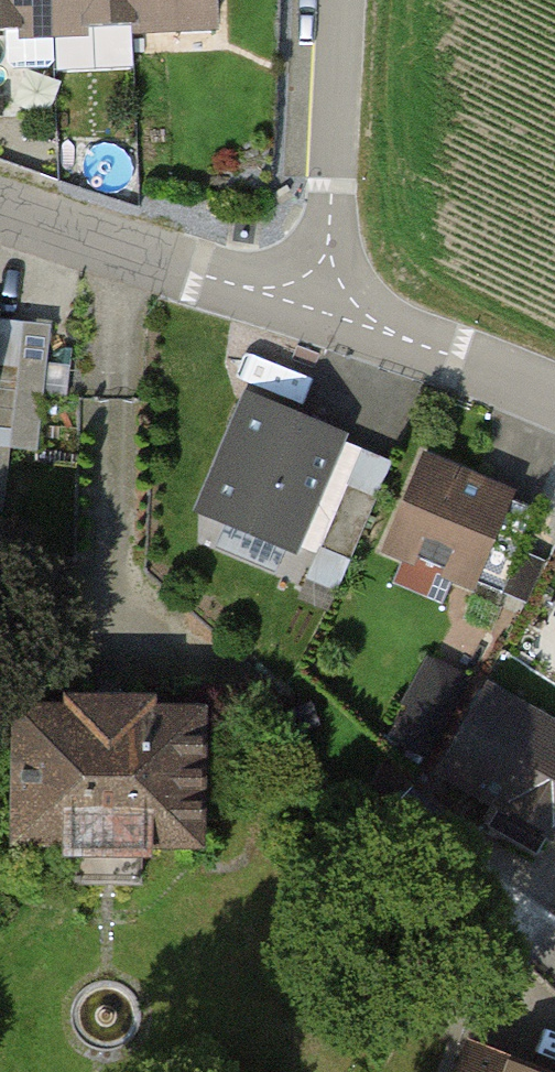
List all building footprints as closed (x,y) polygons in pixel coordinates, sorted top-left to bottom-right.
[(266,23),(264,0),(0,0),(0,47),(266,23)] [(386,464),(243,404),(195,519),(338,578),(386,464)] [(530,508),(428,459),(377,565),(479,614),(530,508)] [(430,648),(398,736),(442,753),(475,664),(430,648)] [(491,694),(452,762),(554,820),(554,730),(491,694)] [(211,717),(14,716),(13,864),(210,865),(211,717)] [(516,1053),(507,1071),(554,1071),(516,1053)]
